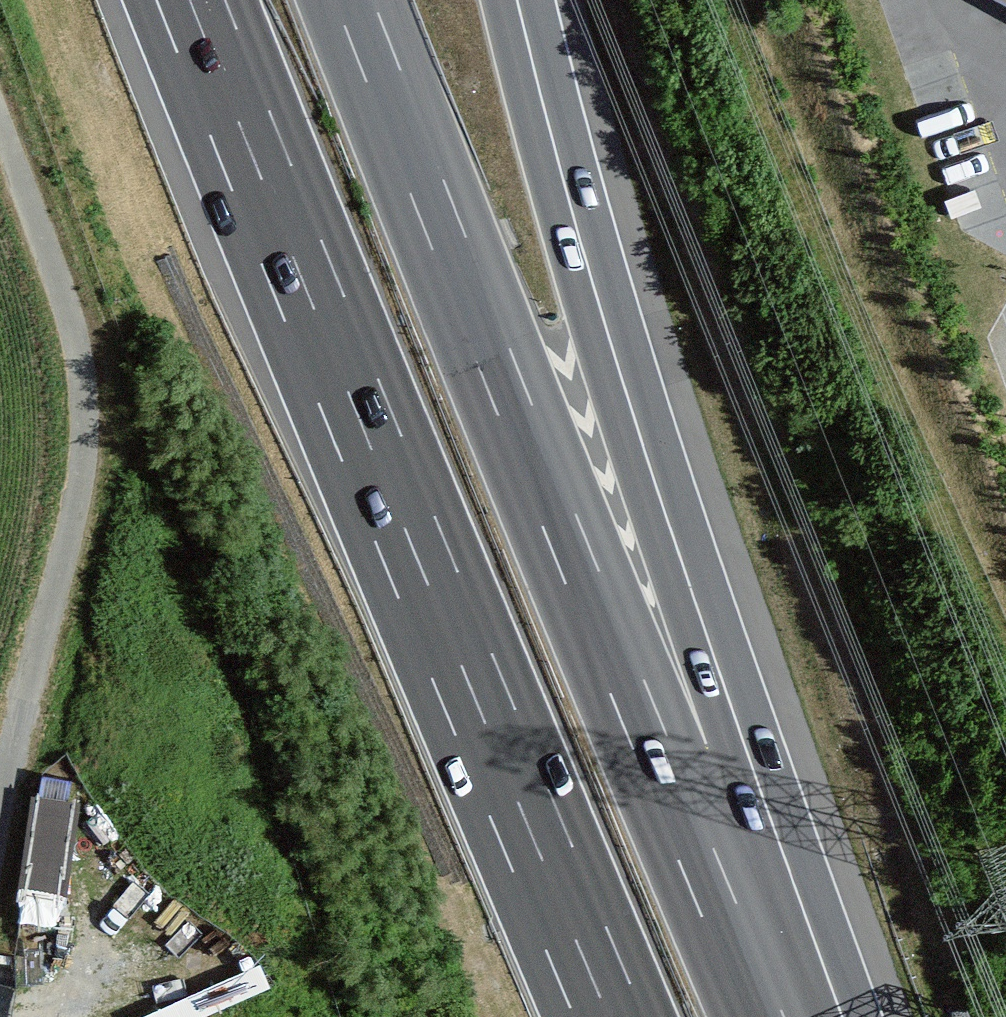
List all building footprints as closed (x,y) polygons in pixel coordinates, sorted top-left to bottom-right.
[(31,879),(62,882),(69,790),(37,787),(31,879)]
